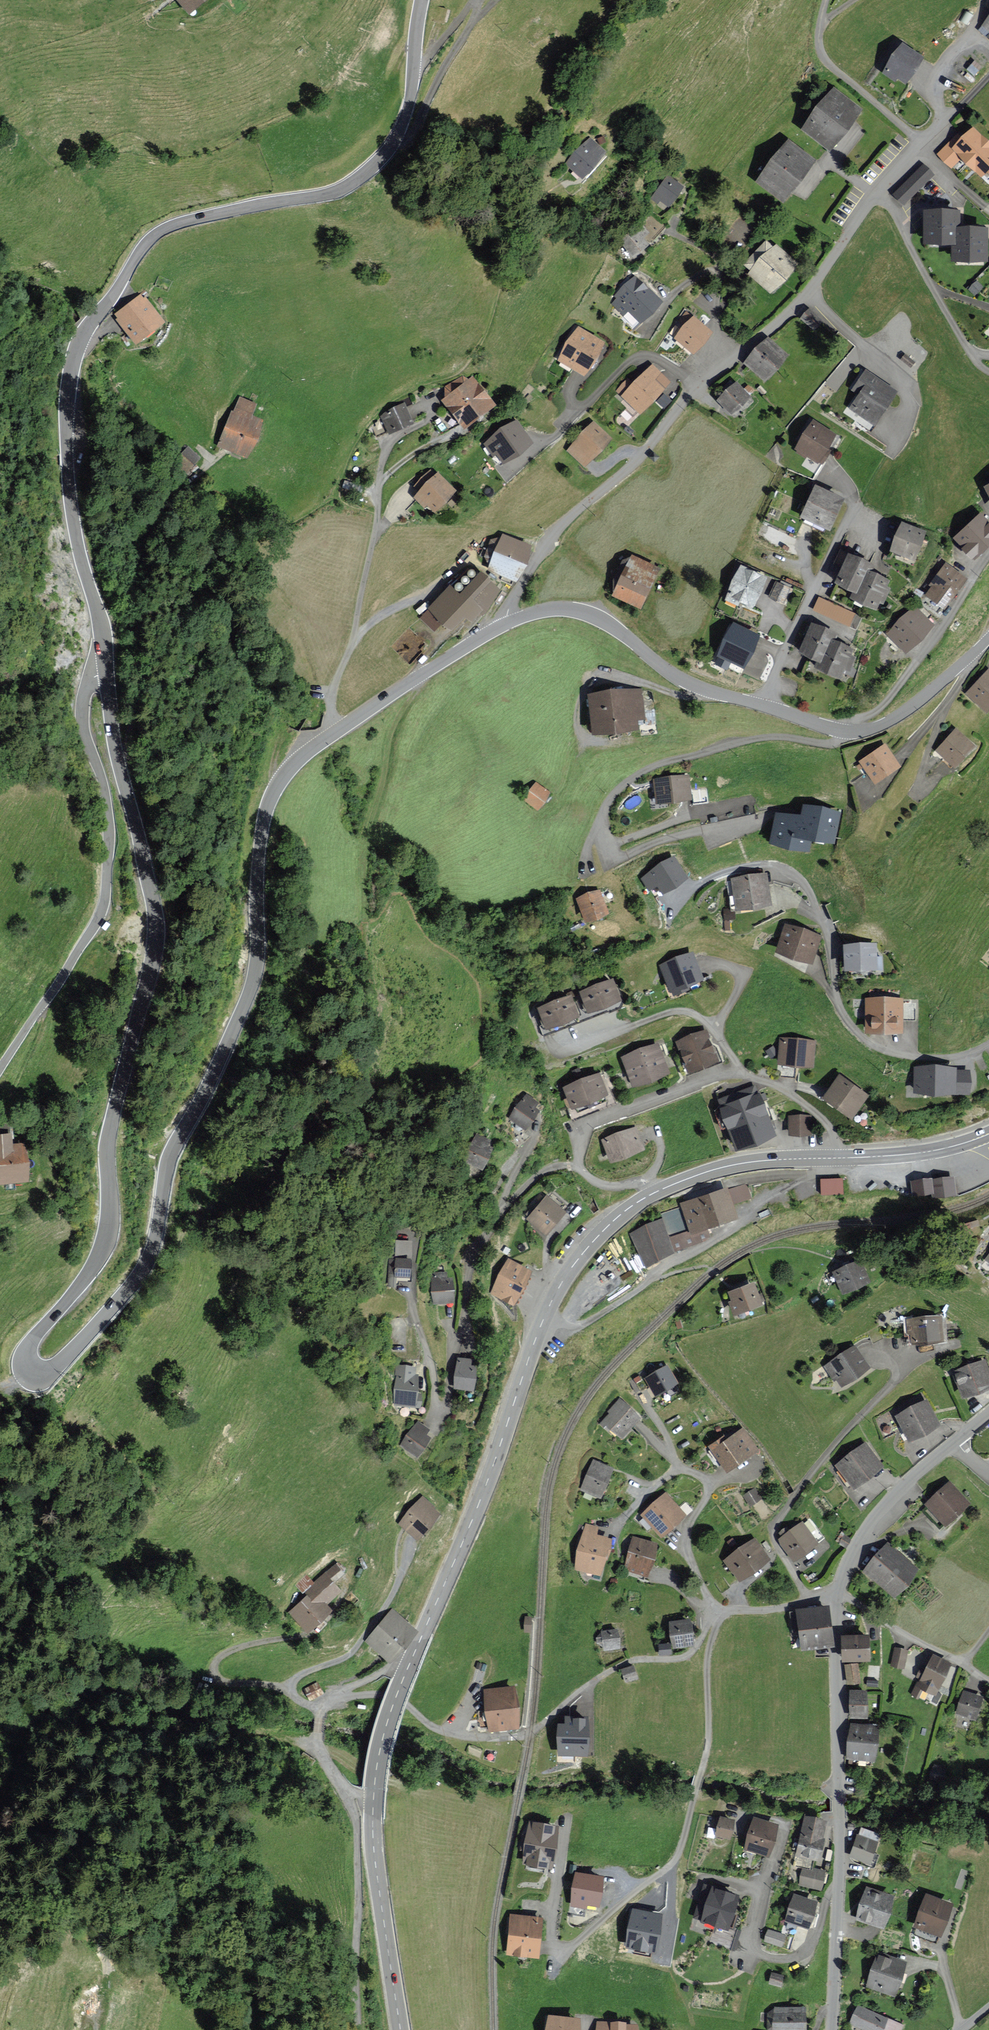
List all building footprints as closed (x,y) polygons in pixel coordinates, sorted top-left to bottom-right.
[(187,11),(201,0),(179,0),(187,11)] [(921,58),(902,45),(884,73),(894,79),(897,75),(906,81),(921,58)] [(859,111),(834,91),(804,128),(829,149),(859,111)] [(972,129),(955,147),(950,142),(939,154),(952,167),(961,157),(982,176),(986,171),(988,173),(988,146),(972,129)] [(605,152),(590,139),(568,163),(583,177),(605,152)] [(813,161),(789,142),(759,181),(783,200),(813,161)] [(682,187),(668,176),(649,199),(656,205),(660,199),(668,205),(682,187)] [(967,227),(962,227),(958,227),(958,210),(945,210),(937,210),(932,210),(926,210),(927,243),(954,242),(955,259),(985,259),(984,227),(975,227),(967,227)] [(757,230),(740,216),(717,243),(734,257),(757,230)] [(646,232),(641,225),(621,240),(632,255),(647,244),(641,236),(646,232)] [(797,264),(774,245),(771,249),(763,242),(745,263),(753,270),(750,273),(773,292),(797,264)] [(645,288),(634,276),(615,294),(620,299),(615,303),(624,313),(628,309),(630,308),(642,321),(660,303),(645,288)] [(143,302),(139,297),(129,304),(118,312),(122,318),(119,320),(125,329),(136,343),(163,323),(146,300),(143,302)] [(822,322),(809,309),(800,318),(814,331),(822,322)] [(711,333),(693,318),(675,338),(693,353),(711,333)] [(602,344),(578,330),(560,360),(583,374),(602,344)] [(786,356),(768,339),(746,362),(764,379),(786,356)] [(661,372),(653,365),(641,378),(624,396),(640,412),(652,400),(663,389),(653,380),(661,372)] [(895,390),(867,370),(854,390),(861,395),(851,409),(873,423),(895,390)] [(495,406),(473,377),(466,383),(462,377),(446,389),(451,396),(445,400),(451,409),(465,428),(474,422),(495,406)] [(748,397),(736,384),(719,399),(731,412),(748,397)] [(254,406),(241,401),(236,413),(232,411),(218,444),(247,456),(261,422),(249,418),(254,406)] [(411,418),(404,405),(382,415),(390,431),(409,423),(407,420),(411,418)] [(516,422),(486,443),(501,464),(531,442),(523,432),(516,422)] [(834,435),(815,423),(799,449),(821,462),(828,451),(825,449),(834,435)] [(609,439),(593,424),(570,450),(586,464),(609,439)] [(198,458),(188,448),(176,461),(186,471),(198,458)] [(653,452),(649,456),(655,462),(659,457),(653,452)] [(454,491),(438,474),(415,497),(424,507),(428,503),(435,510),(454,491)] [(843,500),(818,488),(804,516),(829,528),(843,500)] [(982,515),(956,538),(974,558),(988,544),(988,523),(982,515)] [(925,531),(903,523),(893,549),(915,558),(925,531)] [(530,547),(503,536),(489,569),(516,580),(530,547)] [(855,592),(866,570),(870,572),(873,567),(851,556),(837,583),(852,591),(853,591),(855,592)] [(659,569),(633,557),(616,594),(641,606),(659,569)] [(966,578),(947,564),(931,584),(934,587),(928,595),(944,608),(966,578)] [(765,578),(741,567),(727,597),(751,608),(765,578)] [(866,570),(855,592),(853,591),(851,598),(866,605),(876,609),(890,581),(872,573),(870,572),(866,570)] [(500,590),(481,572),(460,595),(451,587),(431,608),(452,628),(465,613),(472,620),(500,590)] [(791,589),(776,583),(769,599),(784,605),(791,589)] [(819,595),(813,608),(857,627),(863,613),(819,595)] [(933,626),(915,608),(897,626),(890,634),(898,643),(907,651),(914,645),(933,626)] [(760,636),(735,623),(719,655),(721,656),(718,663),(727,667),(730,660),(744,667),(760,636)] [(820,662),(829,639),(833,641),(836,634),(813,624),(800,654),(816,660),(818,661),(820,662)] [(829,639),(820,662),(818,661),(815,667),(840,678),(853,649),(835,642),(833,641),(829,639)] [(988,671),(980,681),(967,694),(986,711),(988,708),(988,672),(988,671)] [(644,717),(641,690),(591,696),(595,735),(638,729),(637,717),(644,717)] [(973,745),(957,730),(938,751),(955,766),(973,745)] [(900,766),(886,746),(861,763),(874,783),(900,766)] [(690,798),(687,776),(655,780),(658,802),(690,798)] [(548,795),(534,784),(520,802),(534,813),(548,795)] [(772,843),(808,850),(811,838),(834,843),(840,814),(805,807),(803,818),(777,813),(772,843)] [(662,890),(684,876),(673,858),(641,877),(649,890),(658,884),(662,890)] [(766,881),(765,875),(732,881),(737,908),(770,902),(768,891),(766,881)] [(606,913),(597,892),(579,899),(588,921),(606,913)] [(800,930),(787,925),(777,950),(788,954),(810,962),(819,937),(800,930)] [(876,943),(845,945),(847,970),(881,969),(880,956),(876,949),(876,943)] [(701,978),(692,955),(662,967),(671,990),(701,978)] [(615,989),(612,981),(581,992),(584,1001),(588,1011),(619,1000),(615,989)] [(574,1005),(571,998),(540,1009),(543,1017),(547,1028),(578,1016),(574,1005)] [(900,1033),(900,998),(884,998),(868,998),(868,1017),(868,1033),(900,1033)] [(717,1062),(705,1031),(679,1042),(691,1072),(717,1062)] [(814,1043),(782,1039),(779,1062),(812,1066),(814,1043)] [(660,1054),(657,1046),(642,1052),(624,1058),(629,1071),(634,1085),(667,1072),(664,1064),(660,1054)] [(956,1068),(916,1068),(917,1092),(968,1092),(968,1071),(956,1072),(956,1068)] [(606,1095),(599,1075),(565,1088),(573,1108),(606,1095)] [(866,1095),(840,1077),(826,1099),(852,1116),(866,1095)] [(775,1135),(758,1093),(755,1094),(752,1088),(722,1100),(725,1106),(722,1107),(732,1133),(734,1138),(739,1149),(775,1135)] [(536,1103),(526,1096),(511,1118),(525,1127),(537,1110),(533,1107),(536,1103)] [(810,1134),(810,1117),(789,1117),(789,1134),(810,1134)] [(642,1150),(634,1129),(603,1140),(611,1161),(642,1150)] [(10,1134),(0,1135),(0,1182),(27,1180),(25,1145),(11,1146),(10,1134)] [(489,1140),(477,1135),(466,1162),(482,1169),(491,1148),(486,1146),(489,1140)] [(845,1192),(844,1176),(822,1177),(823,1193),(845,1192)] [(954,1193),(952,1178),(931,1180),(933,1193),(933,1196),(954,1193)] [(933,1193),(931,1180),(931,1179),(912,1182),(913,1195),(933,1193)] [(679,1204),(681,1208),(688,1230),(689,1233),(706,1227),(734,1217),(729,1204),(751,1197),(747,1184),(727,1192),(725,1188),(713,1192),(694,1199),(679,1204)] [(552,1202),(547,1198),(528,1220),(545,1234),(564,1212),(552,1202)] [(668,1237),(688,1230),(681,1208),(660,1215),(662,1220),(668,1237)] [(674,1254),(668,1237),(662,1220),(629,1232),(641,1265),(674,1254)] [(689,1233),(688,1230),(668,1237),(674,1254),(702,1244),(700,1240),(709,1237),(706,1227),(689,1233)] [(411,1259),(411,1242),(395,1241),(395,1258),(388,1258),(387,1285),(393,1286),(394,1275),(402,1276),(408,1276),(409,1259),(411,1259)] [(530,1272),(509,1261),(493,1292),(514,1303),(530,1272)] [(869,1282),(860,1261),(834,1272),(843,1293),(869,1282)] [(452,1300),(450,1279),(446,1280),(445,1272),(435,1273),(436,1278),(432,1279),(434,1302),(452,1300)] [(758,1295),(754,1284),(730,1292),(733,1302),(730,1303),(734,1314),(761,1305),(760,1302),(764,1301),(761,1294),(758,1295)] [(943,1340),(941,1317),(907,1319),(908,1334),(912,1334),(913,1342),(943,1340)] [(868,1368),(854,1348),(826,1366),(835,1379),(837,1377),(842,1385),(868,1368)] [(473,1390),(477,1360),(458,1358),(455,1388),(473,1390)] [(985,1362),(976,1365),(956,1372),(959,1380),(964,1396),(988,1388),(988,1373),(985,1362)] [(416,1394),(418,1376),(414,1376),(415,1368),(398,1366),(395,1403),(420,1406),(421,1395),(416,1394)] [(677,1383),(668,1367),(647,1379),(656,1396),(677,1383)] [(640,1419),(621,1400),(610,1412),(612,1414),(602,1424),(607,1430),(610,1427),(622,1438),(640,1419)] [(939,1425),(926,1401),(919,1405),(897,1417),(903,1427),(909,1440),(939,1425)] [(429,1430),(418,1422),(402,1445),(417,1456),(429,1439),(424,1436),(429,1430)] [(757,1450),(743,1430),(727,1441),(724,1437),(710,1447),(727,1471),(757,1450)] [(882,1467),(865,1445),(838,1466),(854,1487),(882,1467)] [(612,1469),(594,1462),(582,1489),(600,1497),(612,1469)] [(969,1504),(951,1483),(943,1490),(926,1505),(944,1525),(958,1513),(969,1504)] [(760,1500),(754,1489),(743,1495),(749,1506),(760,1500)] [(684,1514),(667,1495),(643,1516),(661,1536),(684,1514)] [(440,1513),(423,1499),(402,1524),(419,1538),(440,1513)] [(817,1544),(803,1524),(780,1540),(794,1560),(817,1544)] [(596,1529),(586,1526),(575,1568),(599,1575),(603,1560),(605,1561),(610,1540),(594,1536),(596,1529)] [(647,1542),(634,1538),(625,1568),(647,1574),(656,1545),(647,1542)] [(768,1561),(754,1541),(726,1561),(740,1581),(768,1561)] [(917,1571),(886,1545),(865,1570),(896,1596),(917,1571)] [(307,1578),(298,1586),(308,1597),(290,1613),(307,1631),(330,1611),(324,1605),(340,1591),(332,1583),(343,1573),(336,1565),(314,1585),(307,1578)] [(826,1607),(799,1611),(804,1649),(831,1646),(826,1607)] [(388,1658),(413,1628),(392,1611),(367,1641),(388,1658)] [(692,1645),(689,1620),(671,1622),(674,1647),(692,1645)] [(618,1648),(617,1630),(603,1632),(605,1650),(618,1648)] [(869,1637),(843,1638),(844,1660),(870,1659),(869,1637)] [(671,1652),(670,1644),(659,1645),(660,1653),(671,1652)] [(908,1651),(895,1648),(891,1666),(904,1668),(908,1651)] [(950,1664),(934,1656),(918,1685),(934,1693),(950,1664)] [(857,1664),(846,1665),(848,1684),(859,1683),(857,1664)] [(636,1679),(632,1667),(622,1670),(626,1682),(636,1679)] [(322,1694),(316,1683),(302,1691),(308,1702),(322,1694)] [(514,1688),(485,1691),(488,1712),(482,1713),(483,1724),(489,1724),(489,1730),(518,1727),(514,1688)] [(865,1691),(851,1691),(852,1718),(866,1717),(865,1691)] [(982,1698),(964,1691),(957,1713),(975,1719),(982,1698)] [(586,1754),(586,1719),(567,1719),(567,1725),(560,1725),(560,1754),(586,1754)] [(878,1728),(852,1725),(848,1757),(874,1761),(878,1728)] [(946,1772),(935,1766),(929,1777),(940,1783),(946,1772)] [(734,1820),(721,1817),(717,1836),(730,1838),(734,1820)] [(825,1821),(807,1817),(798,1855),(812,1858),(819,1860),(822,1848),(824,1840),(820,1839),(825,1821)] [(777,1825),(755,1818),(745,1849),(768,1856),(777,1825)] [(557,1826),(530,1823),(525,1864),(552,1867),(557,1826)] [(879,1834),(861,1828),(851,1857),(869,1863),(879,1834)] [(825,1872),(802,1868),(799,1886),(821,1891),(825,1872)] [(602,1877),(575,1874),(572,1906),(586,1907),(587,1902),(599,1903),(602,1877)] [(723,1891),(707,1886),(705,1893),(697,1917),(727,1927),(737,1895),(723,1891)] [(893,1897),(868,1888),(857,1919),(883,1928),(893,1897)] [(815,1902),(794,1896),(786,1921),(807,1927),(815,1902)] [(952,1905),(926,1896),(915,1926),(940,1935),(952,1905)] [(660,1915),(634,1910),(627,1946),(654,1951),(660,1915)] [(542,1919),(512,1915),(508,1953),(537,1957),(542,1919)] [(784,1935),(767,1930),(764,1942),(780,1947),(784,1935)] [(904,1963),(878,1954),(867,1986),(894,1995),(904,1963)] [(857,2006),(849,2025),(860,2029),(881,2029),(886,2019),(857,2006)] [(775,2009),(774,2029),(804,2029),(805,2009),(775,2009)] [(550,2017),(549,2029),(578,2029),(579,2020),(550,2017)]
